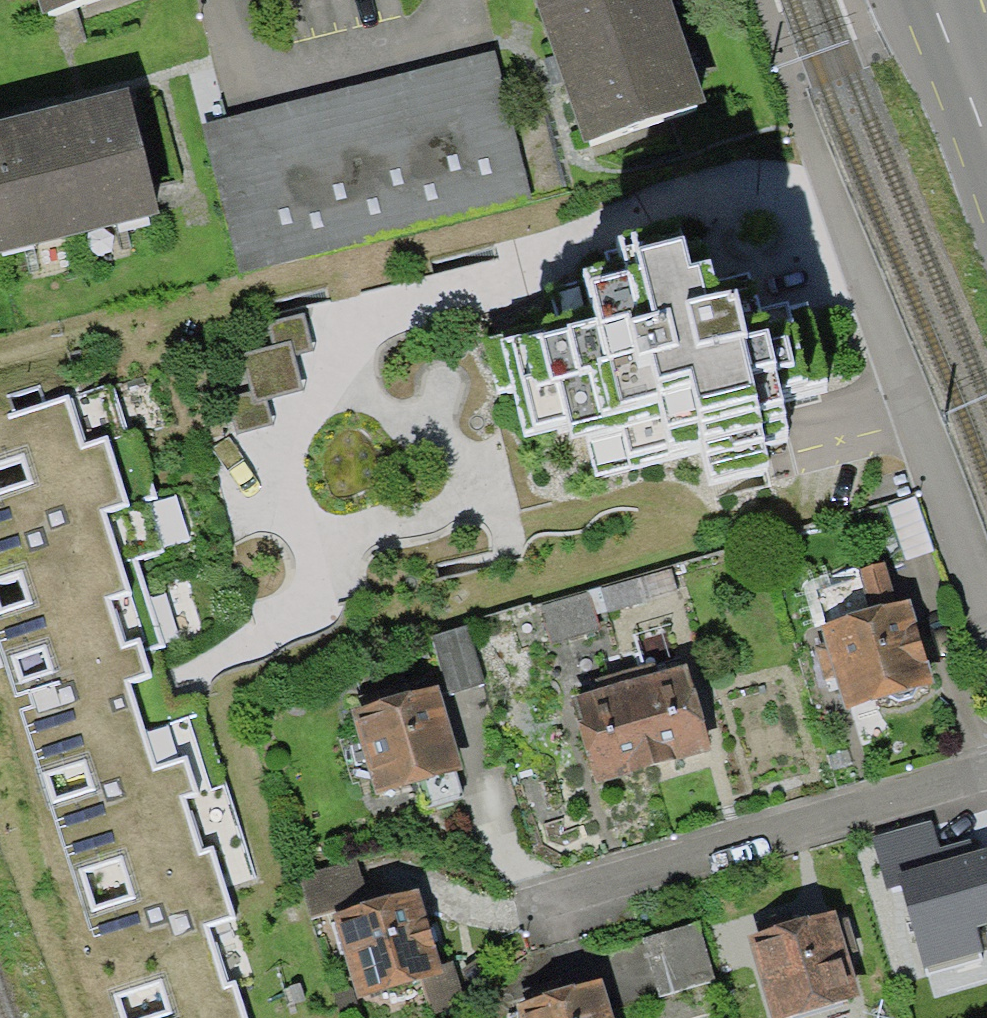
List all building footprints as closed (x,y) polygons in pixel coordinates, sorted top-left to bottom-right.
[(562,59),(593,145),(705,106),(668,0),(541,0),(562,59)] [(496,52),(199,123),(235,271),(531,200),(496,52)] [(158,223),(131,108),(55,126),(0,139),(0,260),(158,223)] [(473,334),(465,336),(485,416),(503,411),(509,432),(517,465),(565,453),(571,474),(579,472),(586,500),(684,476),(714,469),(719,492),(796,474),(790,446),(787,432),(807,427),(804,416),(802,405),(837,396),(817,312),(775,322),(773,312),(748,318),(735,267),(708,274),(700,244),(691,208),(588,235),(597,268),(533,285),(536,296),(539,308),(499,318),(501,327),(473,334)] [(253,393),(228,400),(237,434),(272,424),(266,400),(303,390),(294,355),(312,351),(303,319),(274,326),(279,345),(243,355),(253,393)] [(0,420),(0,676),(72,905),(86,949),(61,957),(81,1017),(248,1017),(237,986),(228,993),(208,929),(228,923),(213,876),(235,868),(219,818),(229,815),(192,703),(167,711),(161,691),(145,643),(156,639),(128,556),(157,546),(144,505),(156,496),(135,433),(125,440),(108,386),(0,420)] [(909,596),(820,621),(845,709),(934,683),(909,596)] [(469,627),(430,638),(446,697),(485,686),(469,627)] [(589,712),(610,783),(714,753),(693,682),(589,712)] [(445,693),(355,717),(377,801),(467,777),(446,697),(445,693)] [(929,824),(874,839),(886,880),(900,876),(941,865),(929,824)] [(900,876),(926,973),(986,957),(978,928),(986,926),(986,853),(900,876)] [(422,893),(330,918),(355,1007),(421,988),(446,981),(442,965),(422,893)] [(750,941),(771,1017),(850,1017),(846,1005),(862,1001),(838,916),(750,941)] [(700,924),(641,940),(655,992),(714,976),(700,924)] [(442,965),(446,981),(421,988),(428,1017),(450,1017),(519,1000),(506,949),(442,965)] [(518,1008),(521,1017),(613,1017),(603,985),(518,1008)]
